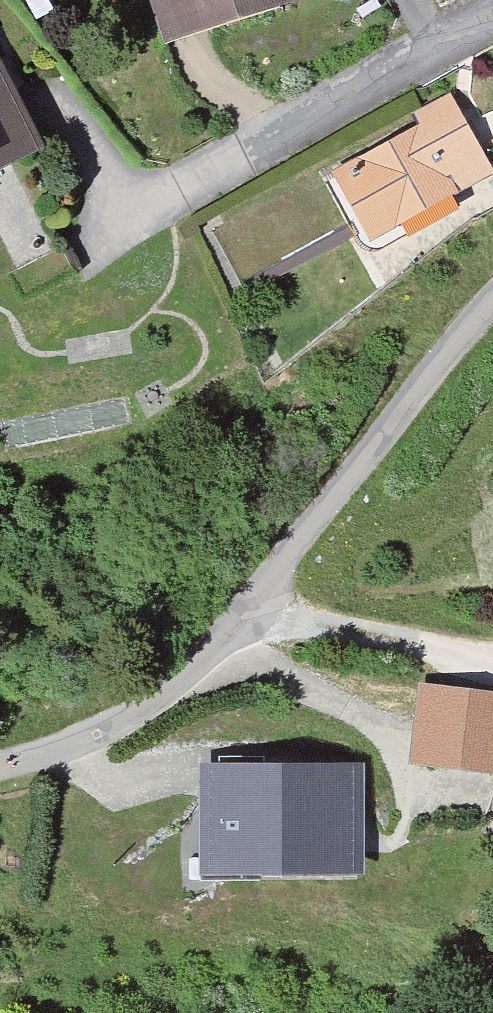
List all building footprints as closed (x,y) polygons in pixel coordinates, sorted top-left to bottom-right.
[(164,55),(303,13),(300,0),(144,0),(164,55)] [(33,156),(0,80),(0,170),(33,156)] [(334,177),(370,252),(492,183),(492,177),(449,105),(420,127),(418,137),(334,177)] [(423,690),(410,772),(492,780),(492,700),(423,690)] [(200,770),(205,885),(359,883),(358,769),(200,770)]
